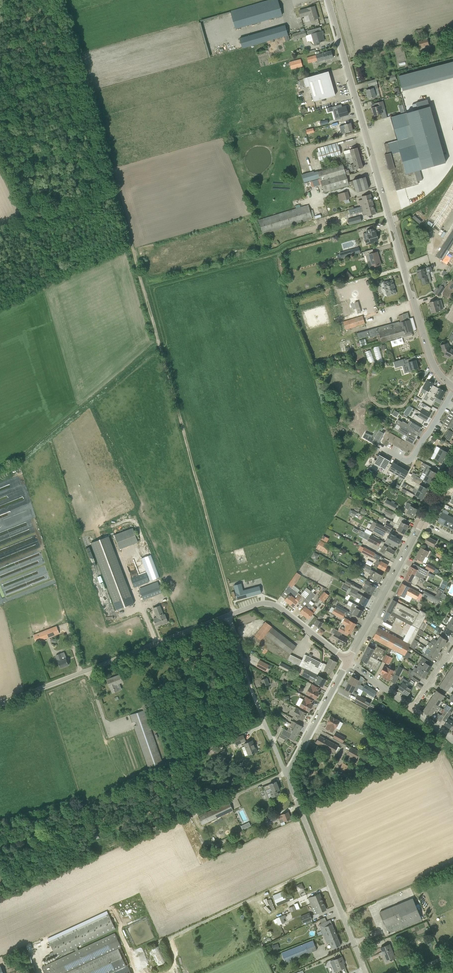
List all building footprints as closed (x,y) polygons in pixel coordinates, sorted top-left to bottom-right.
[(307,9),(299,11),(301,17),(309,14),(311,21),(318,19),(314,6),(307,8),(307,9)] [(242,49),(273,40),(270,29),(239,38),(242,49)] [(294,40),(307,36),(305,30),(292,34),(294,40)] [(312,34),(315,45),(319,44),(319,42),(321,42),(322,42),(322,41),(324,41),(323,35),(324,34),(323,31),(312,34)] [(427,39),(418,41),(420,48),(429,46),(427,39)] [(325,60),(333,58),(331,51),(316,55),(317,60),(318,61),(325,59),(325,60)] [(301,59),(289,62),(291,69),(303,66),(301,59)] [(399,76),(402,88),(452,74),(452,62),(399,76)] [(335,95),(328,72),(304,79),(306,87),(310,86),(314,101),(335,95)] [(376,79),(367,82),(369,86),(370,89),(366,90),(368,99),(376,96),(374,90),(378,89),(376,79)] [(383,101),(375,103),(375,104),(377,103),(377,106),(371,108),(372,112),(373,112),(374,116),(382,113),(381,110),(385,109),(383,101)] [(435,105),(391,117),(397,140),(391,142),(392,144),(389,145),(388,143),(384,144),(387,154),(384,154),(387,165),(389,165),(391,168),(389,169),(389,170),(390,170),(396,190),(418,184),(415,171),(446,163),(441,146),(452,143),(452,140),(451,134),(444,136),(435,105)] [(340,117),(348,114),(346,108),(344,108),(344,107),(338,109),(333,110),(333,108),(328,109),(330,115),(336,113),(337,117),(340,116),(340,117)] [(343,133),(353,131),(351,123),(341,126),(343,133)] [(340,154),(338,147),(319,152),(321,160),(340,154)] [(359,154),(357,147),(350,150),(351,153),(345,154),(346,158),(348,158),(350,164),(354,163),(361,161),(359,154)] [(361,161),(354,163),(350,164),(352,171),(363,168),(361,161)] [(318,172),(324,192),(349,185),(356,192),(369,188),(366,177),(353,180),(353,181),(348,182),(343,165),(318,172)] [(314,171),(302,175),(304,182),(316,179),(314,171)] [(439,231),(452,208),(452,181),(427,224),(439,231)] [(348,191),(342,193),(344,200),(350,198),(348,191)] [(367,216),(376,213),(370,194),(362,197),(363,200),(359,201),(363,214),(366,213),(367,216)] [(313,210),(310,210),(308,205),(259,220),(263,234),(313,218),(312,217),(315,216),(313,210)] [(360,216),(348,220),(349,224),(362,221),(360,216)] [(374,241),(379,240),(376,233),(374,228),(367,230),(368,235),(369,240),(365,241),(366,245),(375,242),(374,241)] [(443,261),(442,261),(451,267),(452,265),(452,229),(436,256),(443,261)] [(373,249),(364,251),(367,262),(371,261),(373,267),(381,264),(377,252),(374,253),(373,249)] [(421,278),(423,284),(430,282),(428,275),(426,275),(425,272),(428,271),(428,272),(432,271),(431,267),(427,268),(424,269),(424,268),(417,270),(419,279),(421,278)] [(387,296),(396,293),(395,288),(394,289),(393,285),(394,285),(392,280),(383,283),(387,296)] [(441,285),(435,294),(439,296),(444,288),(441,285)] [(429,307),(431,313),(441,310),(437,300),(429,302),(431,307),(429,307)] [(402,337),(405,336),(404,333),(412,330),(413,330),(408,313),(402,314),(404,321),(399,323),(399,322),(357,333),(359,339),(370,336),(370,337),(377,335),(379,341),(381,341),(381,342),(401,337),(402,337)] [(365,323),(362,316),(343,322),(346,330),(365,323)] [(451,348),(451,347),(449,346),(448,343),(440,345),(442,351),(445,353),(444,355),(447,357),(448,356),(452,359),(452,349),(451,348)] [(412,361),(411,358),(405,360),(405,358),(399,360),(399,363),(404,361),(405,365),(404,365),(406,372),(411,371),(410,370),(418,368),(416,360),(412,361)] [(426,403),(436,387),(432,385),(433,383),(427,380),(422,388),(427,390),(421,400),(426,403)] [(439,389),(436,387),(426,403),(431,405),(436,397),(441,400),(445,391),(439,388),(439,389)] [(422,408),(420,412),(429,417),(431,412),(429,411),(431,408),(422,402),(420,406),(422,408)] [(451,411),(444,424),(448,426),(447,428),(448,429),(444,436),(449,440),(452,433),(452,408),(451,411)] [(426,421),(429,417),(420,412),(418,416),(415,414),(413,418),(422,423),(424,420),(426,421)] [(401,426),(413,433),(415,430),(419,432),(422,427),(412,422),(410,421),(408,424),(403,421),(402,422),(398,420),(396,423),(397,424),(401,426)] [(380,440),(381,438),(382,438),(384,433),(381,432),(383,429),(378,426),(372,435),(366,433),(363,437),(376,445),(376,444),(379,440),(380,440)] [(413,433),(401,426),(399,430),(398,431),(407,436),(406,439),(413,443),(416,438),(415,438),(416,435),(413,433)] [(437,454),(444,457),(447,452),(440,448),(437,454)] [(437,454),(437,455),(434,459),(442,463),(444,457),(437,454)] [(385,458),(384,458),(379,455),(376,461),(374,460),(370,467),(377,471),(380,467),(380,466),(385,458)] [(390,461),(385,458),(384,458),(385,458),(380,466),(380,467),(385,469),(383,472),(386,474),(389,469),(392,464),(389,463),(390,461)] [(394,472),(398,465),(393,462),(392,464),(389,469),(394,472)] [(399,475),(403,468),(398,465),(394,472),(399,475)] [(404,479),(408,471),(403,468),(399,475),(404,479)] [(429,469),(426,474),(433,478),(436,473),(429,469)] [(411,476),(414,478),(421,482),(422,479),(418,477),(415,476),(416,474),(413,473),(411,476)] [(431,484),(433,478),(426,474),(423,480),(426,481),(431,484)] [(425,494),(428,489),(420,485),(418,490),(417,490),(425,494)] [(401,491),(405,493),(412,497),(414,495),(403,488),(401,491)] [(422,499),(425,494),(417,490),(418,490),(414,488),(412,491),(416,493),(415,495),(422,499)] [(386,500),(384,504),(394,510),(397,505),(386,500)] [(406,513),(409,514),(413,516),(417,509),(411,506),(412,505),(408,503),(406,503),(405,506),(405,508),(408,509),(406,513)] [(443,524),(447,515),(442,512),(437,521),(441,523),(440,523),(441,524),(441,523),(443,524)] [(447,515),(443,524),(445,525),(445,526),(445,525),(448,527),(452,518),(447,515)] [(408,520),(403,517),(401,516),(397,524),(405,528),(406,528),(407,528),(407,529),(408,530),(409,528),(408,527),(409,525),(406,523),(408,520)] [(388,529),(384,527),(377,523),(373,521),(369,529),(384,536),(385,534),(388,529)] [(404,534),(407,529),(407,528),(406,528),(405,528),(397,524),(391,521),(389,524),(386,522),(384,526),(391,530),(393,526),(398,529),(397,530),(399,532),(404,534)] [(133,528),(114,535),(120,549),(138,542),(133,528)] [(401,540),(396,538),(389,534),(384,542),(394,547),(395,545),(397,546),(401,540)] [(370,535),(368,539),(368,540),(379,546),(381,541),(370,535)] [(91,543),(115,605),(117,610),(134,603),(132,599),(109,536),(91,543)] [(434,546),(437,541),(427,536),(424,542),(438,550),(440,547),(436,545),(435,547),(434,546)] [(331,546),(321,540),(317,548),(327,553),(331,546)] [(392,548),(388,546),(388,547),(383,545),(380,551),(385,554),(385,553),(392,556),(395,551),(391,549),(392,548)] [(418,553),(425,556),(429,549),(424,546),(423,548),(421,547),(418,553)] [(374,553),(364,548),(361,552),(372,557),(374,553)] [(436,556),(445,560),(447,556),(438,552),(436,556)] [(416,561),(420,563),(421,564),(425,556),(418,553),(415,558),(417,559),(416,561)] [(369,573),(371,569),(371,567),(356,559),(352,567),(363,573),(364,570),(369,573)] [(384,570),(387,565),(381,561),(380,562),(377,560),(374,565),(378,568),(378,567),(384,570)] [(425,568),(433,572),(436,568),(428,564),(425,568)] [(411,566),(408,571),(415,575),(416,572),(420,574),(421,572),(411,566)] [(381,579),(380,579),(382,575),(376,572),(371,569),(369,573),(371,574),(369,577),(378,582),(379,581),(380,581),(381,579)] [(415,575),(408,571),(404,579),(416,585),(420,578),(415,575)] [(149,581),(146,573),(131,579),(134,587),(149,581)] [(372,594),(375,587),(373,586),(373,584),(366,581),(362,589),(372,594)] [(351,586),(353,587),(359,590),(360,591),(361,587),(352,582),(351,586)] [(238,599),(261,593),(259,586),(243,590),(241,583),(234,585),(238,599)] [(402,583),(396,593),(404,598),(406,594),(419,601),(422,596),(423,594),(410,587),(402,583)] [(143,600),(162,593),(159,585),(141,592),(143,600)] [(285,600),(289,603),(296,595),(298,592),(290,586),(285,591),(289,594),(285,600)] [(301,604),(305,598),(311,591),(306,587),(299,597),(296,595),(289,603),(294,607),(298,601),(301,604)] [(359,590),(353,587),(349,593),(361,600),(359,603),(365,606),(369,599),(358,593),(359,590)] [(440,598),(443,593),(444,592),(440,590),(439,589),(435,596),(440,599),(440,598)] [(305,598),(310,602),(316,594),(311,591),(305,598)] [(323,602),(329,595),(324,591),(319,598),(323,602)] [(425,591),(423,594),(422,596),(438,604),(440,599),(435,596),(425,591)] [(393,599),(387,611),(391,613),(392,612),(397,602),(398,602),(393,599)] [(392,612),(398,615),(403,605),(397,602),(392,612)] [(359,617),(363,611),(361,610),(363,608),(353,603),(351,606),(352,609),(350,612),(353,614),(359,617)] [(154,619),(156,625),(161,623),(162,624),(168,622),(165,614),(164,615),(160,605),(154,608),(157,617),(154,619)] [(300,612),(304,615),(310,609),(305,605),(300,612)] [(336,605),(335,608),(345,614),(347,610),(336,605)] [(418,613),(403,605),(398,615),(413,623),(412,625),(419,629),(422,624),(427,614),(420,610),(418,613)] [(310,609),(304,615),(309,619),(316,609),(314,607),(312,611),(310,609)] [(335,608),(333,612),(332,613),(343,618),(344,617),(345,614),(335,608)] [(342,623),(353,628),(356,624),(345,618),(342,623)] [(290,654),(295,647),(297,646),(266,622),(250,641),(287,660),(290,654)] [(353,628),(342,623),(338,631),(343,633),(346,635),(348,632),(351,634),(353,628)] [(36,642),(46,638),(60,633),(57,625),(33,634),(36,642)] [(412,625),(403,641),(411,645),(414,639),(417,633),(419,629),(412,625)] [(446,626),(443,631),(450,636),(450,635),(450,634),(452,635),(452,634),(452,631),(446,626)] [(411,645),(403,641),(378,627),(378,628),(373,638),(373,637),(372,638),(373,638),(373,639),(373,638),(376,640),(377,641),(377,640),(405,655),(410,646),(411,645)] [(344,645),(348,639),(341,635),(343,633),(338,631),(333,628),(331,631),(332,631),(332,632),(335,634),(333,637),(338,640),(337,641),(344,645)] [(437,640),(445,646),(447,642),(445,641),(446,640),(447,640),(440,636),(437,640)] [(430,643),(440,650),(441,649),(440,649),(441,648),(443,649),(445,646),(437,640),(433,638),(430,643)] [(414,639),(411,645),(410,646),(415,649),(418,642),(414,639)] [(431,650),(439,655),(441,652),(439,651),(440,650),(430,643),(428,645),(432,648),(431,650)] [(375,650),(368,646),(365,653),(375,658),(377,656),(381,658),(386,650),(377,646),(375,650)] [(426,654),(434,659),(435,657),(437,659),(439,655),(431,650),(430,650),(427,648),(424,652),(422,654),(425,656),(426,654)] [(58,661),(61,668),(69,665),(66,658),(63,660),(61,653),(56,655),(58,660),(58,661)] [(374,661),(375,659),(375,658),(365,653),(361,660),(367,663),(371,665),(370,667),(374,669),(377,663),(374,661)] [(323,663),(307,655),(305,654),(302,660),(290,654),(287,660),(309,671),(317,675),(320,670),(323,663)] [(426,659),(422,657),(421,660),(422,661),(418,666),(428,672),(431,667),(425,663),(424,662),(426,659)] [(324,669),(331,673),(337,662),(330,658),(327,665),(323,663),(320,670),(323,671),(324,669)] [(256,666),(265,671),(269,664),(260,660),(256,666)] [(384,674),(382,677),(389,680),(394,670),(387,667),(384,665),(380,672),(384,674)] [(424,678),(428,672),(418,666),(417,668),(415,667),(411,673),(414,675),(415,676),(417,673),(424,678)] [(315,683),(323,687),(326,679),(317,675),(309,671),(307,675),(306,677),(315,682),(315,683)] [(116,684),(123,681),(120,674),(115,676),(115,677),(114,678),(113,677),(107,680),(109,687),(110,687),(112,693),(118,691),(116,684)] [(358,680),(359,680),(352,676),(349,683),(358,688),(362,682),(358,680)] [(442,681),(451,686),(452,688),(452,680),(446,676),(442,681)] [(269,684),(267,678),(261,680),(263,686),(269,684)] [(402,682),(398,689),(401,691),(400,692),(402,693),(409,682),(403,678),(401,681),(402,682)] [(447,691),(451,686),(442,681),(439,686),(447,691)] [(409,682),(402,693),(404,694),(404,693),(407,695),(413,688),(409,686),(411,683),(409,682)] [(356,697),(357,695),(359,693),(357,692),(358,688),(349,683),(345,689),(352,693),(355,694),(354,696),(356,697)] [(317,693),(320,688),(313,684),(311,687),(310,687),(306,694),(316,699),(317,697),(318,698),(320,695),(319,694),(317,693)] [(377,692),(365,684),(362,689),(374,697),(377,692)] [(445,695),(436,690),(433,695),(441,700),(445,695)] [(354,701),(367,708),(370,702),(357,695),(356,697),(354,701)] [(433,695),(430,700),(438,705),(441,700),(433,695)] [(311,704),(313,700),(306,696),(304,700),(303,699),(300,706),(309,711),(312,706),(311,705),(311,704)] [(430,700),(426,705),(436,711),(437,712),(440,707),(438,705),(430,700)] [(436,711),(426,705),(423,710),(431,716),(433,713),(434,714),(436,711)] [(303,720),(307,713),(300,709),(299,709),(296,707),(292,715),(296,716),(296,717),(303,720)] [(162,763),(144,710),(144,711),(131,716),(131,715),(130,715),(133,722),(133,723),(136,722),(137,725),(134,726),(149,767),(162,763)] [(284,726),(287,722),(287,721),(278,715),(276,718),(282,723),(281,724),(284,726)] [(331,716),(327,723),(328,724),(326,728),(333,732),(335,727),(336,728),(340,721),(331,716)] [(452,723),(452,717),(451,716),(449,719),(448,718),(444,724),(450,728),(452,723)] [(279,737),(287,741),(289,737),(295,741),(295,740),(298,734),(302,726),(293,721),(288,730),(284,728),(279,737)] [(343,742),(345,738),(336,733),(333,737),(343,742)] [(243,735),(234,739),(236,745),(246,741),(243,735)] [(338,746),(320,736),(316,743),(334,752),(338,746)] [(244,744),(247,750),(243,751),(245,756),(249,755),(257,751),(256,751),(254,746),(252,740),(244,744)] [(351,747),(347,754),(356,759),(360,752),(351,747)] [(278,790),(280,790),(276,781),(263,786),(265,790),(271,788),(272,791),(270,792),(272,797),(279,794),(278,790)] [(202,825),(233,810),(229,802),(198,816),(202,825)] [(280,823),(291,819),(288,812),(281,814),(281,815),(278,816),(280,823)] [(267,824),(277,819),(275,815),(265,819),(267,824)] [(291,893),(275,900),(278,906),(294,899),(291,893)] [(309,898),(311,904),(315,902),(315,904),(323,901),(320,893),(309,898)] [(418,912),(412,898),(380,912),(389,933),(422,919),(421,919),(426,917),(423,910),(418,912)] [(315,914),(326,909),(323,901),(315,904),(315,902),(311,904),(315,914)] [(312,919),(309,913),(301,917),(303,923),(312,919)] [(115,929),(114,928),(108,915),(50,942),(54,952),(50,954),(51,957),(56,955),(56,957),(74,948),(76,951),(79,950),(77,947),(115,929)] [(317,937),(323,934),(327,933),(329,937),(336,934),(330,920),(319,924),(321,928),(315,931),(317,937)] [(76,951),(42,967),(45,972),(64,972),(121,946),(115,933),(79,950),(76,951)] [(327,933),(323,934),(327,943),(331,942),(333,948),(341,945),(336,934),(329,937),(327,933)] [(289,961),(317,950),(313,940),(281,953),(285,963),(289,961)] [(386,961),(395,958),(389,944),(381,947),(382,952),(383,952),(387,961),(386,961)] [(120,947),(66,972),(111,972),(129,965),(120,947)] [(432,965),(445,959),(444,956),(439,958),(430,962),(432,965)] [(338,970),(345,967),(343,961),(344,961),(342,957),(334,960),(338,970)]
